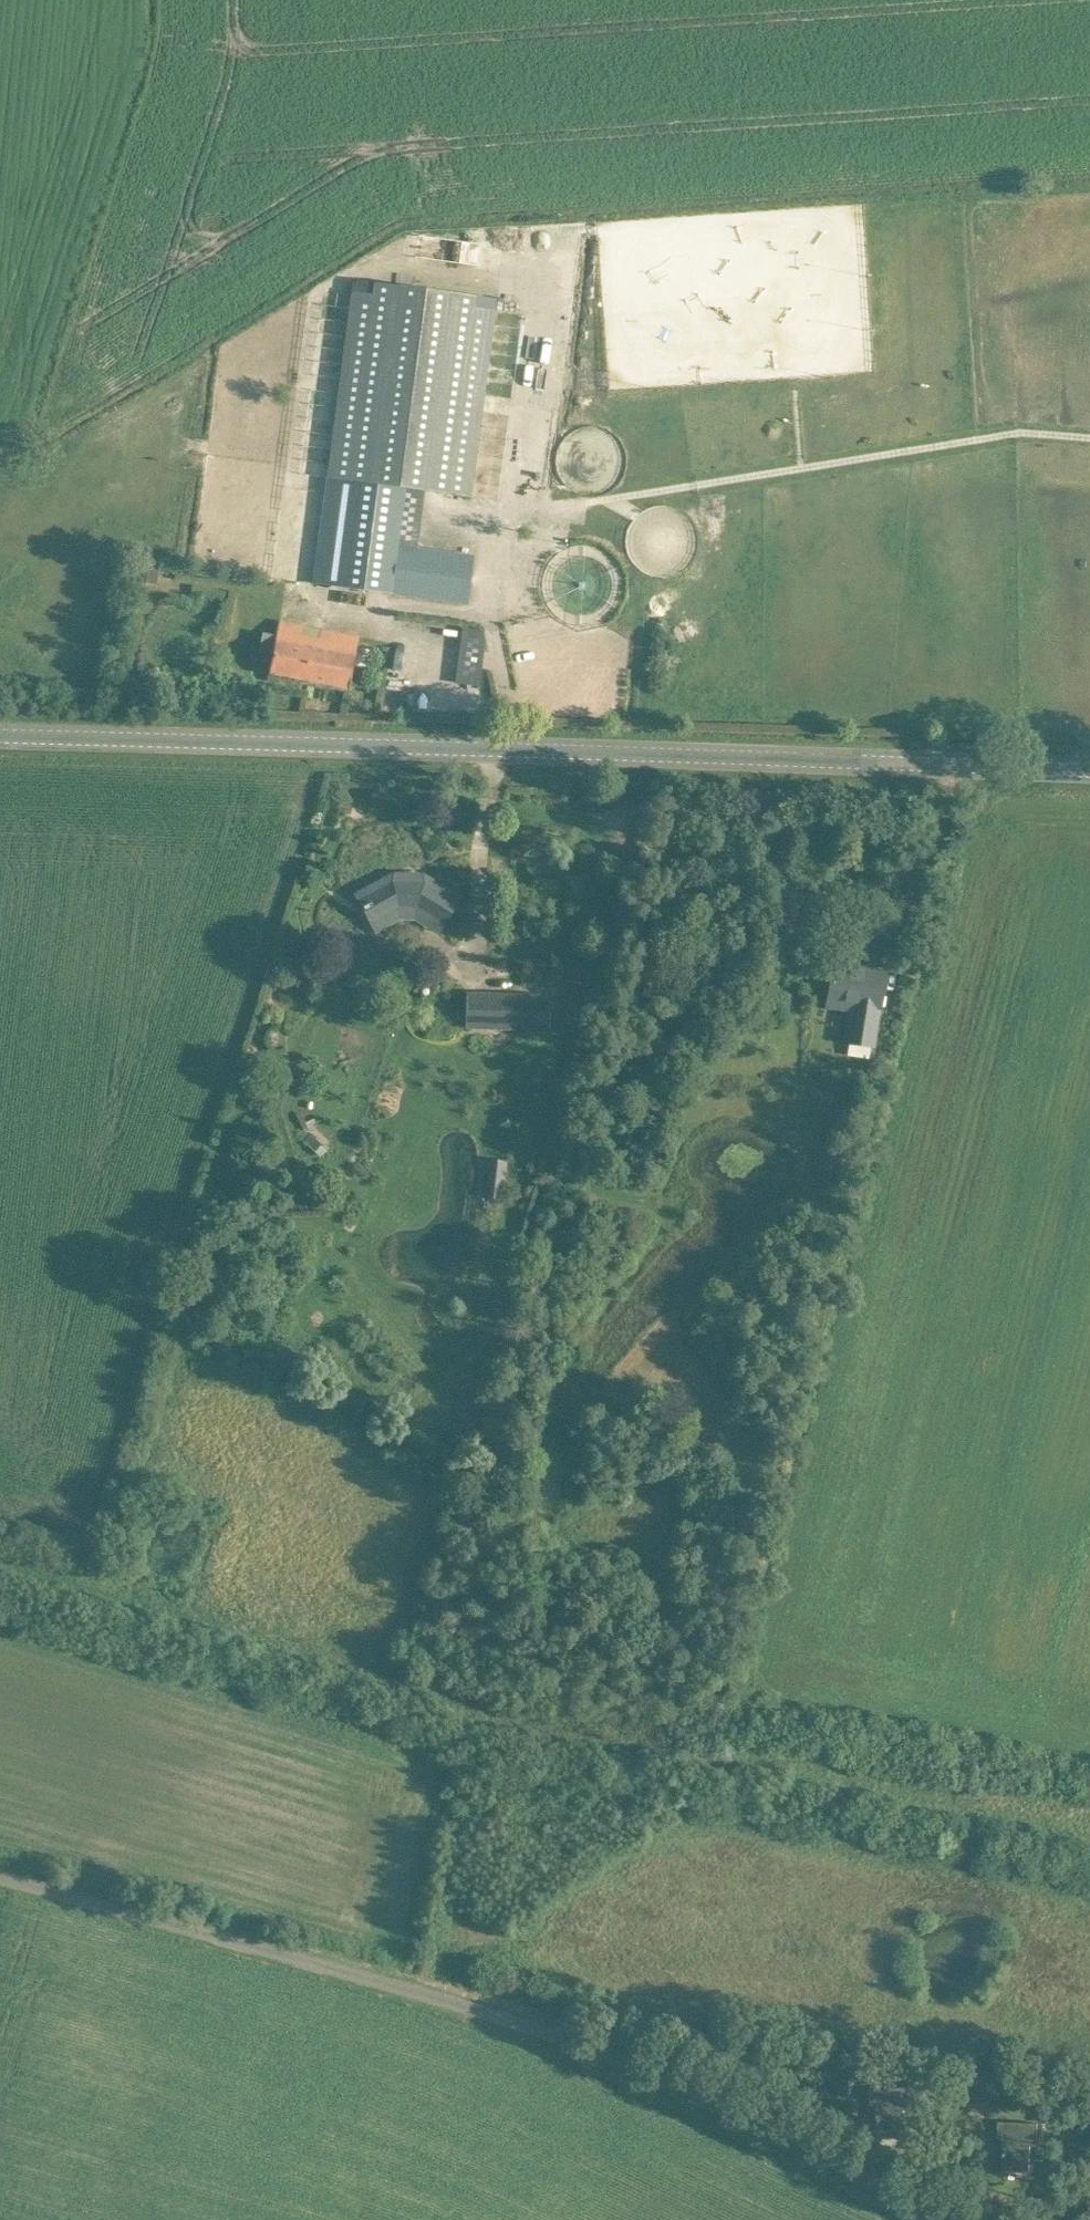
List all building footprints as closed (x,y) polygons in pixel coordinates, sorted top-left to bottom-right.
[(352,292),(327,478),(405,488),(470,497),(494,310),(474,307),(476,296),(373,282),(371,294),(352,292)] [(139,559),(136,582),(156,584),(159,561),(139,559)] [(279,622),(269,673),(348,689),(358,637),(320,630),(319,639),(299,636),(301,626),(279,622)] [(446,622),(444,679),(469,679),(470,623),(446,622)] [(437,932),(446,917),(457,898),(423,877),(418,885),(398,884),(393,876),(363,892),(369,903),(362,907),(376,931),(398,918),(415,919),(437,932)] [(874,1046),(881,997),(884,976),(866,973),(866,969),(833,964),(827,1001),(851,1005),(846,1042),(874,1046)] [(465,1028),(537,1030),(549,1030),(550,999),(537,999),(537,995),(466,992),(465,1028)] [(501,1113),(498,1126),(510,1130),(514,1117),(501,1113)] [(486,1183),(485,1197),(502,1198),(504,1185),(486,1183)] [(878,2123),(879,2136),(905,2134),(903,2110),(910,2109),(909,2102),(908,2086),(870,2089),(871,2104),(877,2104),(878,2119),(878,2123)] [(1003,2156),(1004,2156),(1003,2169),(1029,2170),(1030,2138),(1036,2138),(1037,2122),(999,2121),(998,2137),(1004,2137),(1004,2152),(1003,2152),(1003,2156)]
